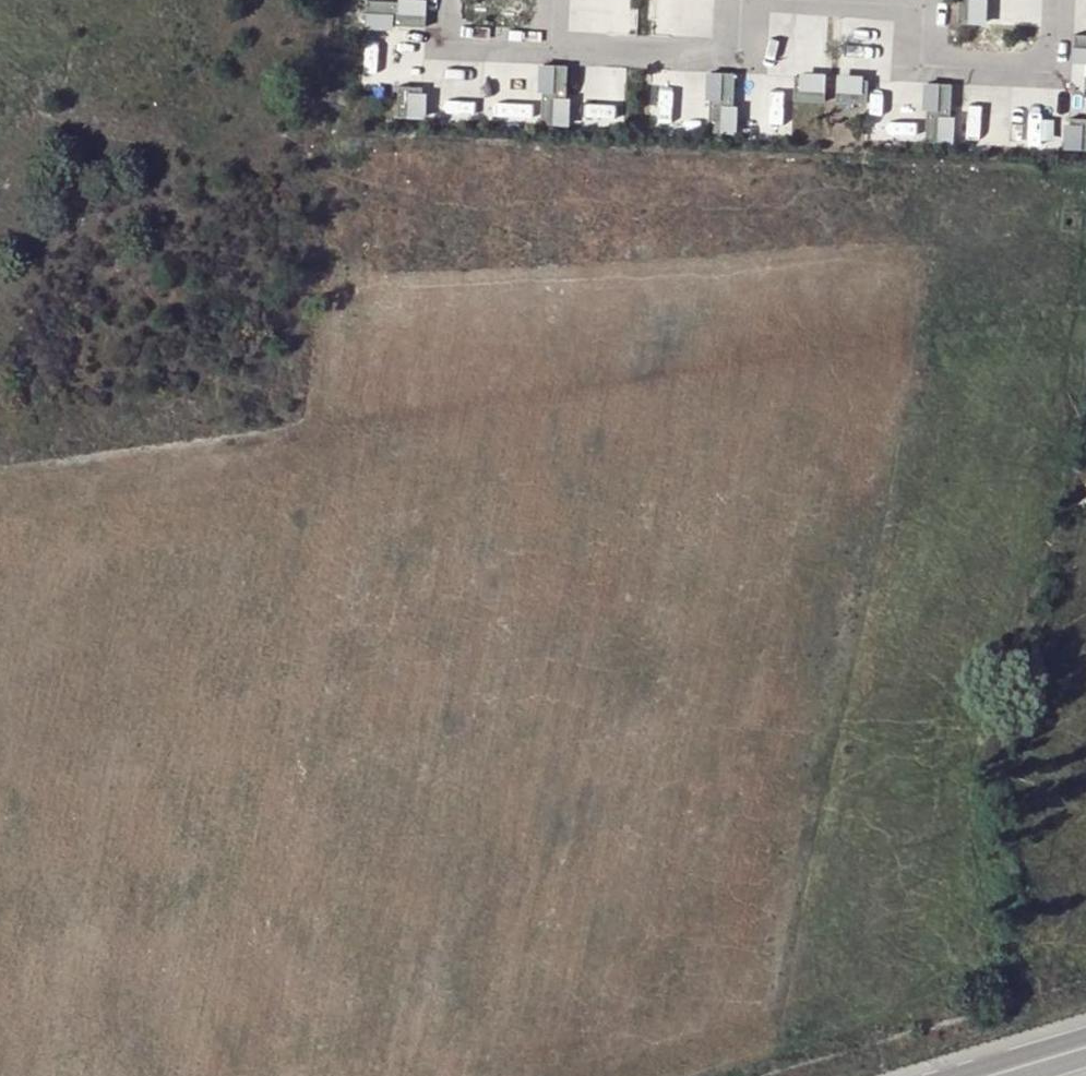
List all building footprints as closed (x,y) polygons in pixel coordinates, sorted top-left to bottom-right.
[(955,26),(980,27),(981,0),(956,0),(955,26)] [(425,3),(390,1),(389,27),(423,29),(425,3)] [(1071,36),(1070,62),(1085,63),(1085,37),(1071,36)] [(565,66),(539,65),(537,101),(563,102),(565,66)] [(733,75),(707,74),(705,110),(731,111),(733,75)] [(826,79),(791,77),(790,102),(824,104),(826,79)] [(868,81),(833,79),(832,104),(866,106),(868,81)] [(949,120),(950,85),(925,84),(923,118),(949,120)] [(423,87),(397,86),(395,122),(421,123),(423,87)] [(1068,121),(1066,155),(1085,156),(1085,121),(1068,121)]
